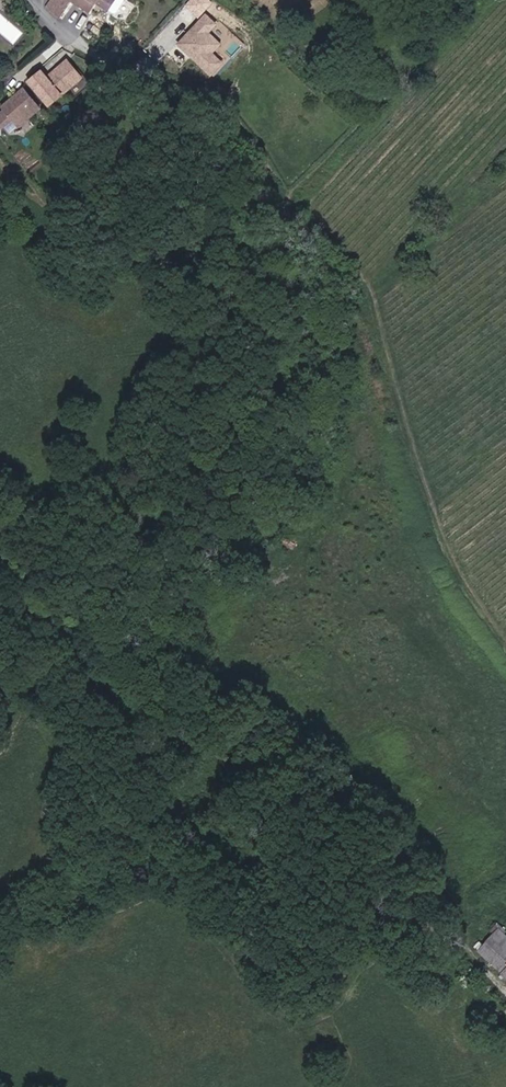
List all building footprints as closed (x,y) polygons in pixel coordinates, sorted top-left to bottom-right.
[(62,17),(74,0),(52,0),(47,7),(49,8),(62,17)] [(91,12),(100,0),(75,0),(91,12)] [(112,9),(118,0),(100,0),(112,9)] [(197,22),(189,32),(178,45),(211,75),(223,62),(213,53),(222,44),(209,33),(217,24),(205,14),(197,22)] [(42,70),(28,82),(49,106),(63,94),(83,77),(67,58),(47,76),(42,70)] [(23,88),(2,107),(4,109),(0,113),(0,126),(3,130),(14,120),(20,127),(41,109),(23,88)] [(504,973),(505,970),(505,935),(505,934),(505,933),(505,929),(499,922),(491,931),(494,934),(480,950),(504,973)]
